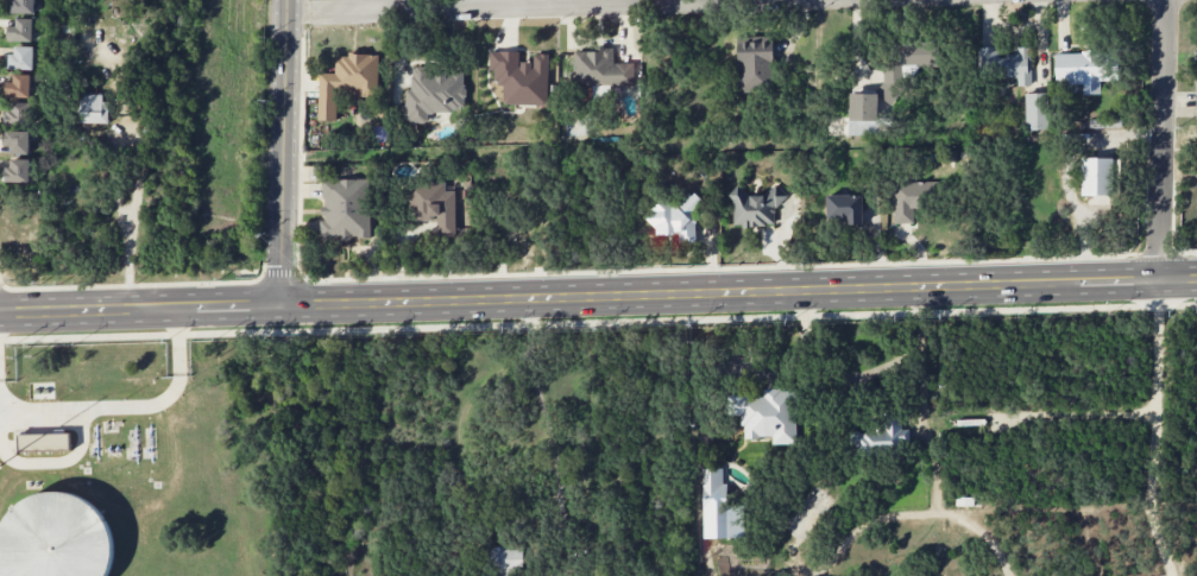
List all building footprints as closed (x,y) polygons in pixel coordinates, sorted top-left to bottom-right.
[(6,14),(6,0),(33,0),(32,14),(6,14)] [(5,42),(6,26),(15,26),(15,18),(31,18),(30,43),(5,42)] [(736,34),(770,33),(771,90),(737,91),(736,34)] [(886,39),(935,39),(935,64),(906,64),(906,82),(900,82),(900,89),(888,103),(872,91),(880,82),(880,64),(886,64),(886,39)] [(4,69),(5,55),(13,55),(13,46),(33,46),(32,70),(4,69)] [(572,52),(587,51),(587,46),(611,46),(612,62),(631,62),(632,83),(609,84),(610,95),(590,95),(590,84),(573,86),(572,52)] [(1028,46),(1029,84),(1015,84),(1015,75),(976,76),(975,46),(996,46),(996,55),(1015,53),(1015,46),(1028,46)] [(546,55),(546,105),(503,105),(503,80),(492,80),(492,69),(487,69),(489,51),(517,51),(517,62),(531,62),(531,55),(546,55)] [(1053,52),(1115,51),(1115,78),(1098,78),(1098,90),(1081,90),(1081,83),(1075,83),(1075,90),(1054,91),(1053,52)] [(317,72),(334,72),(334,59),(340,59),(340,57),(347,57),(347,52),(376,52),(376,96),(357,96),(357,89),(334,88),(334,120),(317,120),(317,72)] [(426,120),(403,119),(403,89),(409,89),(410,68),(461,70),(460,108),(449,108),(449,113),(426,112),(426,120)] [(1,96),(2,81),(13,81),(13,74),(30,74),(29,97),(1,96)] [(1023,91),(1046,91),(1046,128),(1023,128),(1023,91)] [(80,94),(78,121),(108,122),(108,101),(102,101),(102,94),(80,94)] [(846,134),(848,94),(876,95),(876,134),(846,134)] [(5,125),(5,109),(10,109),(10,101),(29,101),(27,125),(5,125)] [(1088,127),(1086,118),(1119,116),(1120,126),(1088,127)] [(8,153),(10,145),(0,145),(1,131),(29,131),(27,154),(8,153)] [(1079,196),(1081,157),(1119,157),(1117,197),(1079,196)] [(11,158),(27,158),(26,182),(1,182),(1,166),(10,166),(11,158)] [(370,236),(320,239),(317,181),(367,178),(370,236)] [(890,181),(937,179),(937,201),(926,201),(926,208),(912,208),(912,223),(892,223),(890,181)] [(408,182),(443,182),(443,190),(453,190),(454,235),(435,235),(435,220),(409,221),(408,182)] [(748,197),(748,196),(761,195),(773,183),(785,194),(771,208),(773,223),(731,224),(731,200),(726,195),(735,184),(748,197)] [(693,217),(693,243),(676,243),(676,235),(654,235),(654,227),(643,216),(662,198),(667,203),(670,200),(674,203),(686,191),(688,195),(692,191),(701,201),(692,210),(694,213),(691,216),(693,217)] [(861,194),(861,227),(844,227),(844,219),(825,219),(825,194),(861,194)] [(738,414),(726,414),(725,394),(746,393),(748,395),(762,395),(762,387),(779,387),(779,390),(793,390),(794,442),(770,443),(770,435),(757,435),(757,437),(743,437),(743,424),(739,425),(738,414)] [(862,430),(881,429),(880,410),(899,410),(899,429),(907,428),(907,452),(853,454),(853,432),(863,432),(862,430)] [(70,448),(69,433),(18,435),(19,450),(70,448)] [(701,467),(722,467),(722,483),(725,483),(726,508),(701,508),(701,467)] [(111,564),(105,575),(2,575),(1,575),(0,571),(0,529),(6,517),(20,501),(38,493),(58,490),(78,496),(95,507),(107,524),(113,544),(111,564)] [(522,574),(486,574),(485,544),(522,544),(522,574)]
